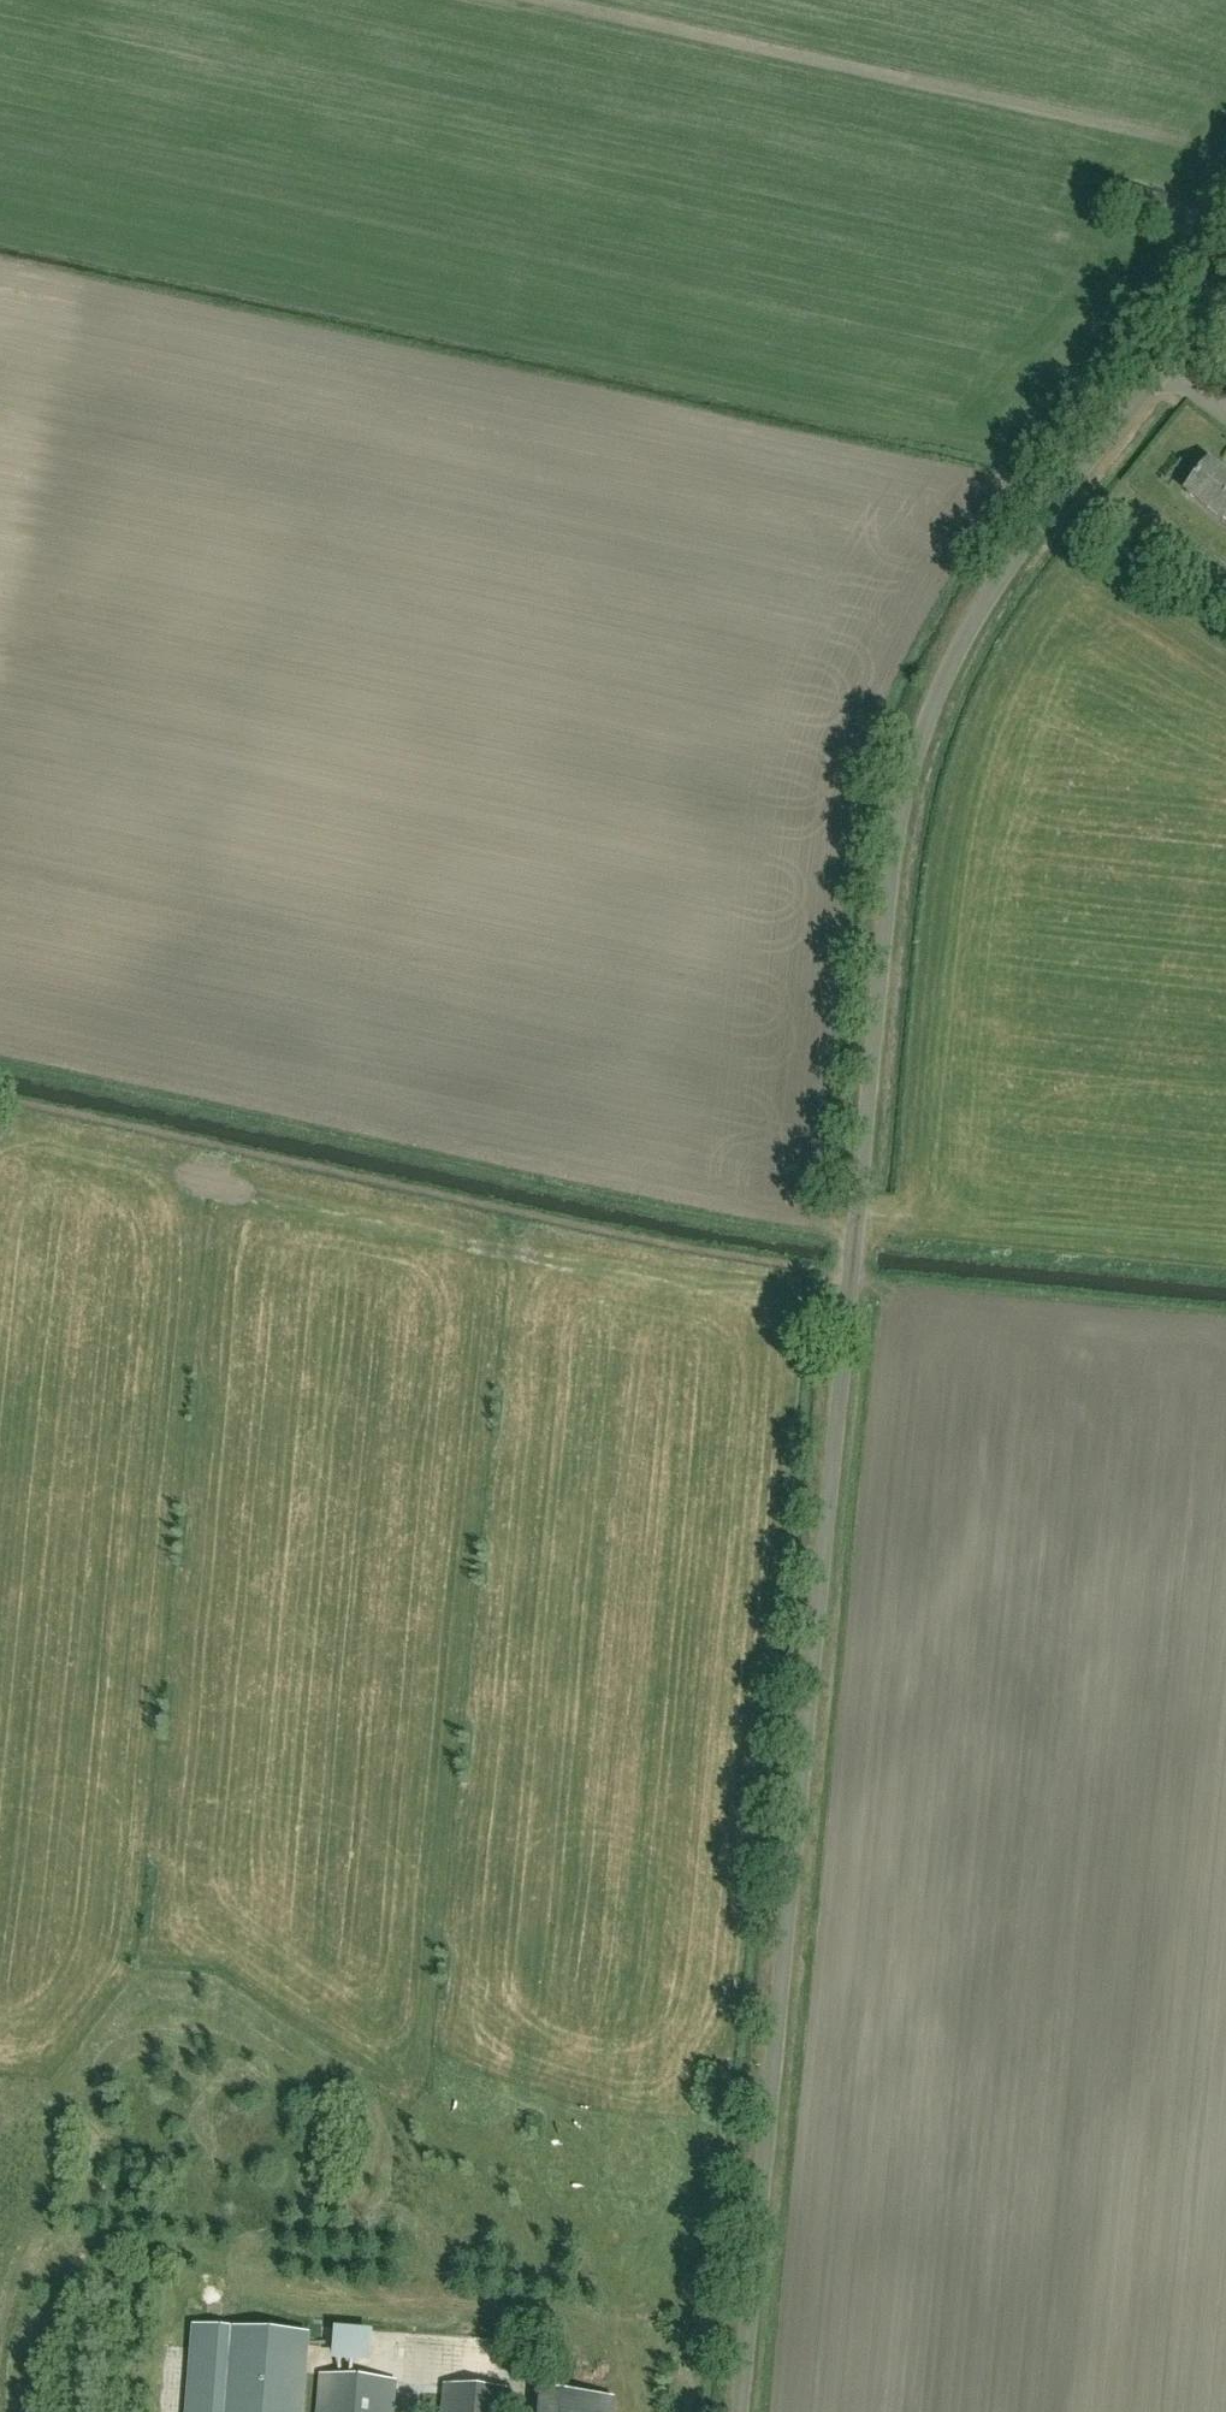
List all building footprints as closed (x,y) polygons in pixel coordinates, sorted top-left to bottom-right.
[(1210,464),(1187,494),(1223,522),(1225,519),(1225,477),(1210,464)] [(232,2330),(191,2327),(185,2411),(300,2411),(306,2336),(232,2330)] [(394,2381),(319,2375),(316,2411),(392,2411),(394,2381)] [(442,2411),(508,2411),(510,2390),(444,2385),(442,2411)] [(614,2400),(542,2393),(540,2411),(613,2411),(614,2400)]
